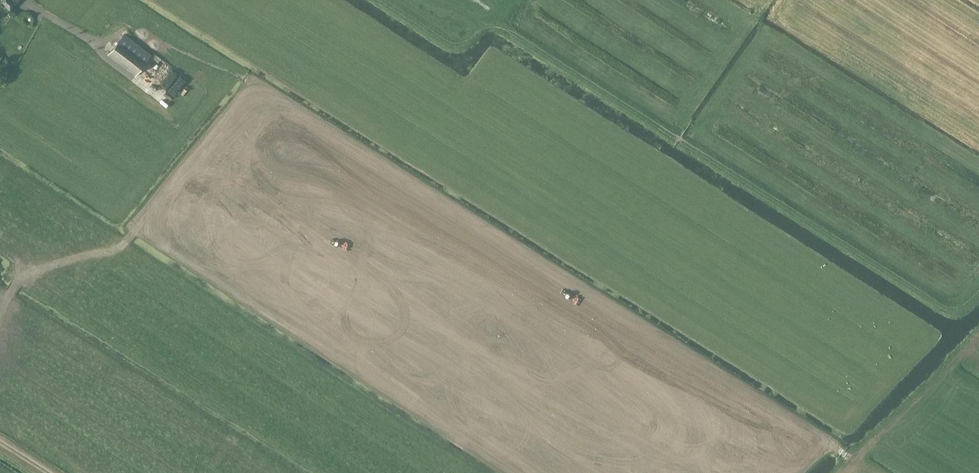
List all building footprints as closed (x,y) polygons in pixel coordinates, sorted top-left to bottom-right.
[(9,10),(16,3),(12,0),(0,0),(0,2),(9,10)] [(117,43),(107,55),(134,76),(150,57),(134,45),(129,51),(117,43)]
